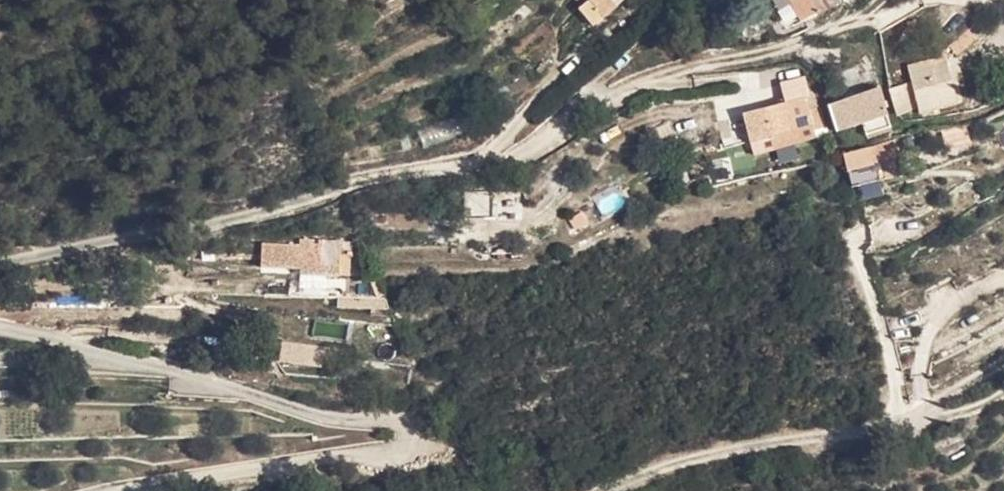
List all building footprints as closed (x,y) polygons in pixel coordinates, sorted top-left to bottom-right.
[(563,7),(573,19),(561,28),(574,43),(611,16),(599,0),(594,0),(585,7),(580,0),(572,0),(563,7)] [(788,2),(800,23),(814,13),(817,17),(841,2),(840,0),(791,0),(788,2)] [(930,88),(921,90),(923,101),(916,103),(921,127),(938,122),(930,88)] [(765,119),(783,115),(778,97),(760,103),(765,119)] [(895,103),(870,109),(874,125),(898,118),(896,109),(895,103)] [(896,109),(898,118),(902,132),(921,127),(916,103),(896,109)] [(789,140),(805,135),(802,110),(783,115),(788,133),(789,140)] [(863,111),(836,119),(843,142),(861,137),(868,134),(863,111)] [(770,138),(788,133),(783,115),(765,119),(770,138)] [(727,152),(748,146),(771,141),(770,138),(765,119),(723,130),(727,152)] [(836,119),(811,125),(818,150),(843,142),(836,119)] [(791,151),(789,140),(788,133),(770,138),(771,141),(748,146),(751,162),(791,151)] [(861,137),(843,142),(846,152),(863,147),(861,137)] [(875,166),(828,177),(831,194),(878,182),(875,166)] [(318,289),(320,254),(269,251),(269,256),(233,255),(232,278),(260,280),(259,286),(318,289)] [(327,311),(327,324),(343,325),(343,311),(327,311)]
